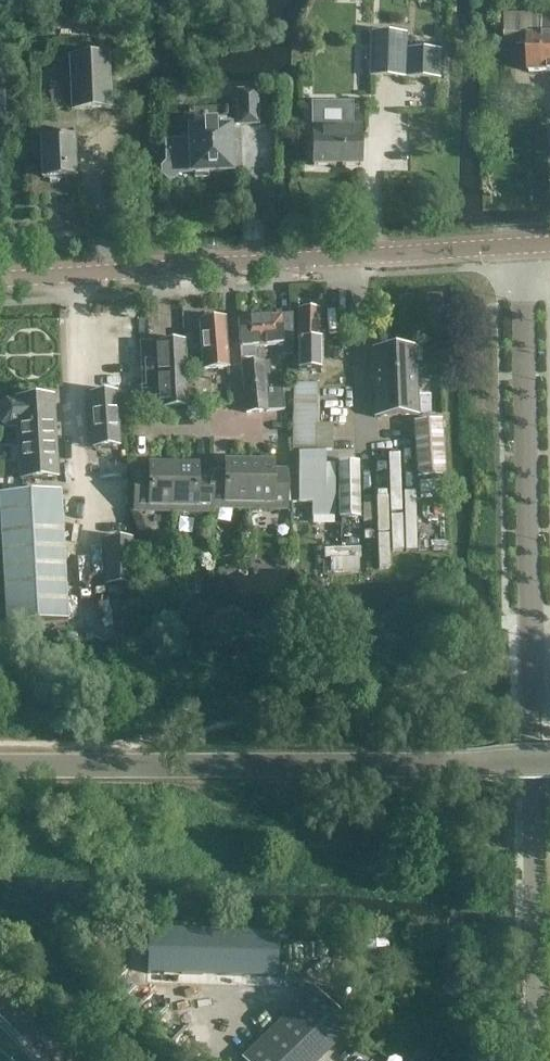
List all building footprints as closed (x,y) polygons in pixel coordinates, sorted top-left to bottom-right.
[(543,20),(543,15),(505,16),(506,44),(529,44),(529,72),(549,72),(549,20),(543,20)] [(407,79),(408,51),(408,35),(373,34),(372,77),(407,79)] [(441,80),(442,52),(408,51),(407,79),(441,80)] [(110,108),(108,56),(69,58),(72,110),(110,108)] [(267,86),(267,90),(267,91),(267,92),(268,92),(268,93),(268,94),(269,94),(270,94),(270,95),(271,95),(272,95),(276,94),(277,94),(278,94),(279,93),(279,92),(280,92),(280,91),(280,90),(280,86),(280,85),(280,84),(279,84),(279,83),(278,83),(278,82),(277,82),(276,82),(276,81),(275,81),(271,82),(270,82),(269,82),(268,83),(267,84),(267,85),(267,86)] [(257,124),(256,91),(239,91),(239,124),(257,124)] [(230,172),(228,124),(189,126),(190,143),(166,143),(167,164),(162,169),(162,171),(162,173),(162,174),(162,176),(163,177),(164,178),(165,179),(167,180),(169,180),(170,181),(172,180),(173,180),(175,179),(176,178),(177,177),(178,175),(194,174),(195,178),(209,177),(208,173),(230,172)] [(361,166),(360,135),(352,135),(352,127),(313,127),(313,166),(361,166)] [(75,179),(72,132),(58,132),(58,140),(41,141),(42,180),(47,180),(50,183),(58,182),(60,179),(75,179)] [(324,341),(324,332),(318,332),(318,310),(298,310),(298,341),(297,341),(297,371),(320,372),(320,341),(324,341)] [(293,348),(293,315),(282,315),(260,317),(262,348),(283,346),(283,349),(293,348)] [(262,348),(260,317),(238,319),(241,349),(262,348)] [(223,320),(196,322),(200,372),(226,370),(223,320)] [(155,330),(129,331),(131,381),(157,380),(155,330)] [(284,410),(282,385),(282,383),(272,384),(270,362),(263,362),(262,348),(241,349),(241,357),(256,356),(256,363),(242,364),(245,413),(261,412),(263,433),(290,431),(288,410),(284,410)] [(418,401),(416,360),(422,360),(421,348),(372,350),(375,418),(418,416),(418,415),(418,401)] [(119,446),(116,394),(90,395),(93,447),(119,446)] [(57,477),(53,397),(16,399),(20,479),(57,477)] [(316,413),(316,404),(316,398),(294,398),(294,413),(316,413)] [(430,414),(430,401),(418,401),(418,415),(430,414)] [(316,450),(316,413),(294,413),(294,450),(299,450),(316,450)] [(443,456),(440,421),(418,422),(420,457),(443,456)] [(316,465),(316,450),(299,450),(299,465),(316,465)] [(445,481),(443,456),(420,457),(422,483),(445,481)] [(248,509),(249,464),(225,463),(225,470),(210,470),(210,474),(211,474),(210,509),(211,509),(248,509)] [(358,483),(358,463),(339,463),(339,483),(358,483)] [(286,510),(287,471),(273,471),(273,464),(249,464),(248,509),(286,510)] [(334,465),(316,465),(299,465),(300,486),(300,502),(334,502),(334,465)] [(172,512),(173,467),(149,466),(149,473),(135,473),(134,512),(172,512)] [(211,474),(210,474),(197,474),(197,467),(173,467),(172,512),(211,513),(211,509),(210,509),(211,474)] [(358,511),(358,483),(339,483),(339,512),(340,512),(358,511)] [(60,493),(0,496),(0,530),(5,626),(67,623),(60,493)] [(358,519),(358,511),(340,512),(340,520),(358,519)] [(130,540),(106,540),(107,584),(131,583),(130,540)] [(361,568),(362,547),(332,546),(331,566),(361,568)] [(149,932),(148,974),(277,978),(279,936),(149,932)] [(349,1031),(352,1029),(334,1010),(315,990),(242,1060),(243,1060),(318,1060),(349,1031)]
